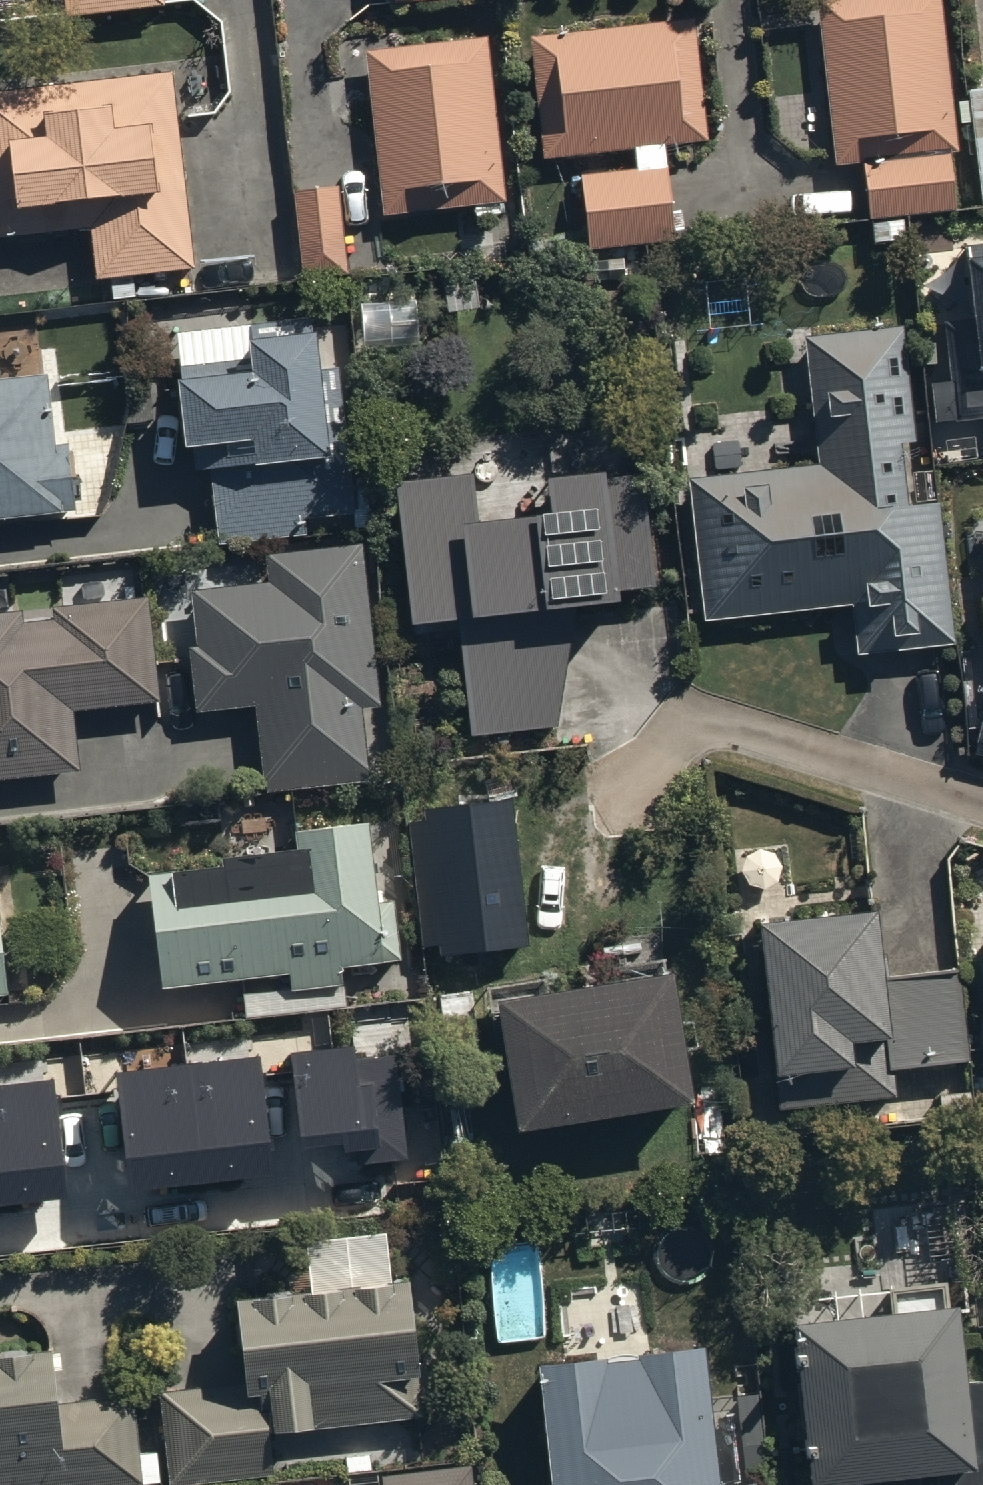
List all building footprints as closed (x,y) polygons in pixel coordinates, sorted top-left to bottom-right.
[(157,0),(56,0),(58,15),(157,2),(157,0)] [(814,2),(828,165),(945,156),(932,0),(844,0),(814,2)] [(678,20),(522,28),(528,150),(684,142),(678,20)] [(481,40),(365,47),(375,210),(490,204),(481,40)] [(0,84),(0,230),(83,222),(89,281),(187,272),(167,67),(0,84)] [(968,91),(982,213),(982,89),(968,91)] [(861,166),(864,216),(948,211),(945,161),(861,166)] [(327,172),(283,178),(296,264),(340,257),(327,172)] [(651,174),(570,175),(570,244),(651,244),(651,174)] [(964,251),(973,328),(949,331),(955,384),(930,387),(935,428),(982,422),(982,249),(964,251)] [(252,363),(179,370),(191,484),(215,481),(222,545),(303,537),(302,528),(359,522),(344,382),(322,384),(316,325),(248,332),(252,363)] [(817,471),(696,485),(711,619),(851,603),(857,655),(941,646),(926,516),(906,518),(899,454),(918,452),(904,334),(803,346),(817,471)] [(50,514),(36,376),(0,380),(0,519),(50,514)] [(450,476),(389,483),(405,620),(479,612),(486,670),(476,671),(483,730),(577,720),(569,649),(559,653),(557,616),(621,613),(615,596),(647,593),(639,524),(654,523),(646,450),(581,457),(585,499),(543,504),(542,495),(493,501),(494,512),(454,516),(450,476)] [(273,594),(197,603),(203,657),(189,659),(197,726),(256,720),(264,789),(368,777),(361,715),(377,713),(359,555),(270,565),(273,594)] [(0,633),(0,786),(74,778),(68,722),(157,713),(148,618),(0,633)] [(973,761),(982,763),(982,724),(973,761)] [(426,821),(408,823),(422,948),(438,946),(439,955),(530,945),(513,799),(425,809),(426,821)] [(227,867),(149,876),(163,997),(287,983),(289,997),(346,990),(341,980),(394,974),(385,890),(374,891),(366,823),(296,831),(297,849),(223,857),(227,867)] [(875,909),(757,921),(777,1117),(888,1106),(886,1080),(969,1071),(959,969),(882,978),(875,909)] [(10,1009),(0,928),(0,1010),(10,1009)] [(547,992),(486,1002),(510,1147),(690,1118),(666,972),(601,982),(603,992),(549,1001),(547,992)] [(353,1046),(293,1053),(304,1148),(343,1143),(344,1152),(360,1150),(362,1164),(406,1159),(393,1054),(355,1059),(353,1046)] [(258,1059),(117,1075),(130,1191),(271,1175),(258,1059)] [(65,1197),(53,1080),(0,1086),(0,1204),(65,1197)] [(237,1301),(247,1386),(163,1396),(173,1484),(226,1484),(283,1479),(278,1442),(424,1426),(408,1282),(237,1301)] [(794,1335),(810,1484),(901,1484),(925,1482),(925,1484),(982,1484),(982,1380),(962,1382),(955,1319),(946,1320),(943,1287),(891,1292),(894,1325),(794,1335)] [(544,1365),(557,1484),(714,1484),(700,1348),(544,1365)] [(156,1455),(119,1459),(112,1400),(59,1406),(54,1357),(0,1363),(0,1484),(160,1484),(156,1455)] [(470,1466),(383,1476),(384,1484),(473,1484),(470,1466)]
